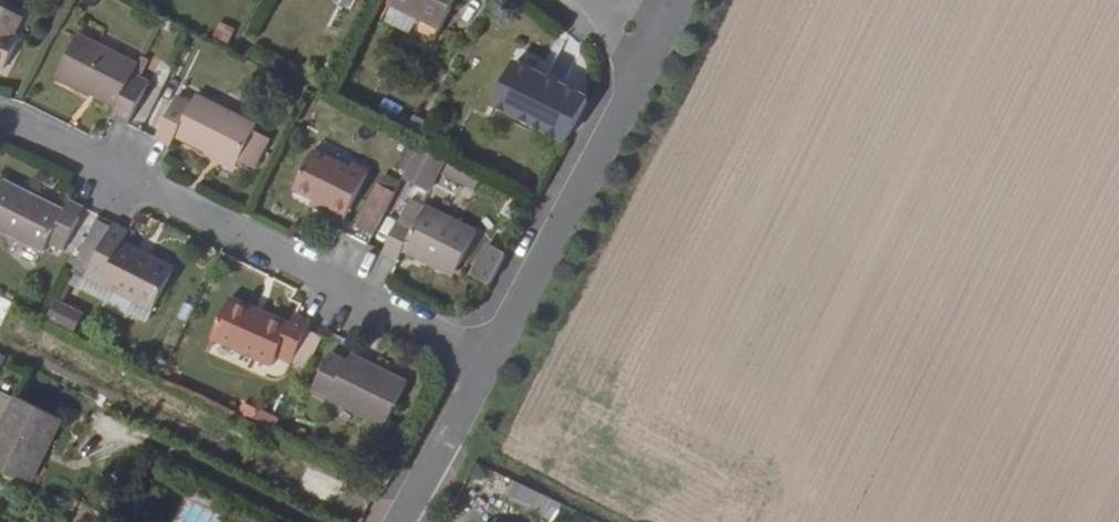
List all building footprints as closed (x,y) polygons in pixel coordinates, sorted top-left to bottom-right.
[(386,4),(437,31),(453,0),(389,0),(386,4)] [(2,6),(0,9),(0,68),(13,74),(29,43),(23,40),(33,22),(2,6)] [(161,79),(91,43),(71,84),(106,102),(109,96),(129,106),(126,113),(120,124),(136,131),(161,79)] [(561,88),(512,64),(491,105),(540,131),(561,88)] [(129,106),(109,96),(106,102),(126,113),(129,106)] [(266,129),(207,99),(200,111),(185,103),(164,145),(179,153),(184,142),(244,173),(266,129)] [(412,152),(403,183),(433,192),(442,161),(412,152)] [(359,174),(322,155),(303,192),(325,203),(340,211),(338,217),(353,224),(377,177),(361,170),(359,174)] [(430,194),(450,204),(458,188),(438,178),(430,194)] [(11,188),(0,212),(0,235),(50,260),(55,249),(71,257),(86,225),(72,217),(68,222),(46,211),(48,206),(11,188)] [(406,198),(389,189),(367,231),(384,240),(406,198)] [(436,206),(422,199),(410,224),(423,231),(436,206)] [(340,211),(325,203),(322,208),(338,217),(340,211)] [(68,222),(72,217),(48,206),(46,211),(68,222)] [(486,232),(436,206),(423,231),(410,224),(392,259),(407,267),(413,255),(462,280),(486,232)] [(78,208),(72,217),(86,225),(91,215),(78,208)] [(121,230),(107,222),(80,277),(94,284),(121,230)] [(136,237),(121,230),(94,284),(161,317),(182,275),(130,248),(136,237)] [(384,240),(367,231),(361,243),(377,252),(384,240)] [(484,243),(467,277),(488,287),(505,253),(484,243)] [(44,322),(73,334),(82,313),(54,300),(44,322)] [(270,318),(240,304),(238,310),(266,325),(270,318)] [(266,325),(238,310),(222,343),(282,374),(287,364),(302,371),(322,330),(308,323),(302,335),(270,318),(266,325)] [(384,375),(359,362),(356,369),(381,380),(384,375)] [(356,369),(342,363),(324,401),(392,435),(415,391),(384,375),(381,380),(356,369)] [(48,414),(28,403),(5,453),(23,462),(48,414)] [(92,435),(48,414),(23,462),(68,483),(92,435)] [(404,477),(394,472),(384,491),(394,496),(404,477)] [(553,500),(521,485),(513,501),(545,517),(553,500)] [(553,500),(545,517),(555,521),(562,521),(568,508),(553,500)]
